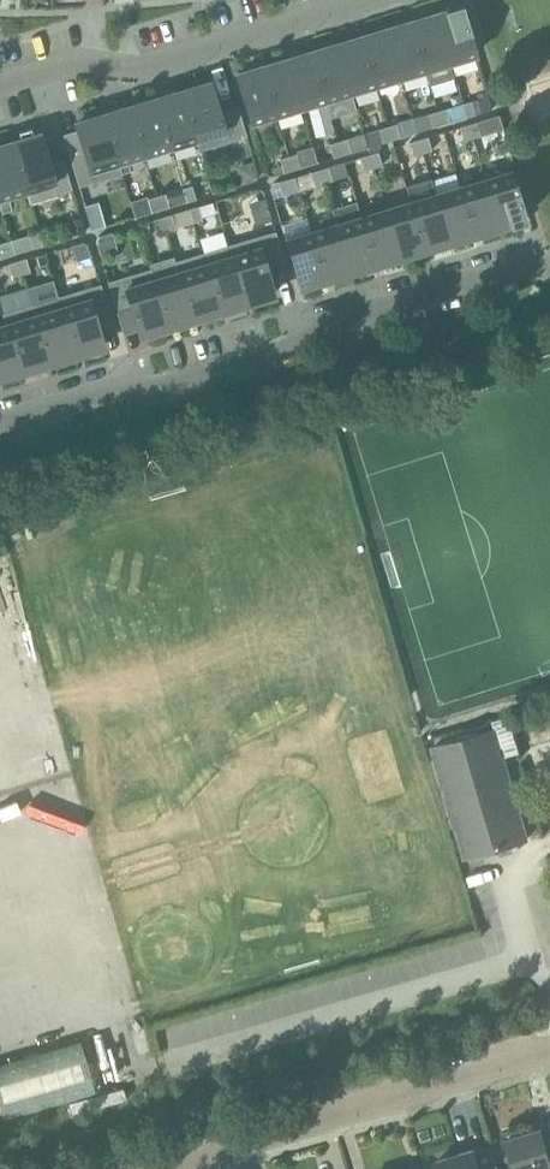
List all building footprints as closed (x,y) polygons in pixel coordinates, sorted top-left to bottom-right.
[(461,8),(436,16),(450,62),(476,55),(461,8)] [(436,16),(411,23),(425,69),(425,70),(430,85),(455,78),(450,62),(436,16)] [(411,23),(386,31),(400,77),(425,70),(425,69),(411,23)] [(386,31),(361,38),(375,84),(375,85),(400,77),(386,31)] [(361,38),(337,46),(350,92),(351,92),(375,85),(375,84),(361,38)] [(337,46),(312,53),(326,99),(326,100),(331,116),(356,109),(351,92),(350,92),(337,46)] [(312,53),(287,61),(301,107),(326,100),(326,99),(312,53)] [(287,61),(262,68),(276,115),(301,107),(287,61)] [(262,68),(236,76),(250,123),(251,123),(276,115),(262,68)] [(420,78),(402,82),(405,95),(423,91),(420,78)] [(191,90),(183,92),(201,150),(247,136),(238,106),(219,112),(211,84),(205,86),(205,83),(190,87),(191,90)] [(165,98),(157,100),(171,147),(195,139),(199,150),(201,150),(183,92),(178,94),(177,91),(164,95),(165,98)] [(138,106),(130,108),(144,155),(171,147),(157,100),(152,102),(152,99),(137,103),(138,106)] [(471,101),(462,103),(466,117),(475,114),(471,101)] [(111,114),(104,116),(121,174),(130,171),(127,160),(144,155),(130,108),(126,109),(125,107),(111,111),(111,114)] [(446,108),(437,111),(441,125),(450,122),(446,108)] [(437,111),(428,113),(432,127),(441,125),(437,111)] [(66,143),(70,156),(79,187),(121,174),(104,116),(99,118),(98,115),(84,119),(84,122),(75,125),(79,139),(66,143)] [(477,121),(468,124),(473,137),(481,135),(477,121)] [(397,123),(388,126),(392,140),(401,137),(397,123)] [(468,124),(459,126),(464,140),(473,137),(468,124)] [(388,126),(379,128),(383,142),(392,140),(388,126)] [(41,135),(12,144),(26,190),(31,204),(58,196),(58,193),(72,188),(63,159),(49,163),(41,135)] [(428,136),(418,139),(423,153),(432,150),(428,136)] [(347,138),(338,141),(342,155),(351,152),(347,138)] [(418,139),(410,141),(414,155),(423,153),(418,139)] [(338,141),(329,143),(333,157),(342,155),(338,141)] [(0,148),(0,203),(3,212),(12,210),(8,196),(26,190),(12,144),(0,148)] [(378,151),(369,154),(373,167),(382,165),(378,151)] [(297,153),(288,156),(292,170),(301,167),(297,153)] [(369,154),(360,156),(364,170),(373,167),(369,154)] [(288,156),(279,158),(284,172),(292,170),(288,156)] [(328,166),(319,169),(323,183),(333,180),(328,166)] [(319,169),(311,171),(315,185),(323,183),(319,169)] [(511,171),(485,179),(499,225),(525,217),(511,171)] [(295,176),(278,181),(282,195),(299,190),(295,176)] [(431,179),(406,186),(410,201),(424,248),(449,240),(435,194),(431,179)] [(485,179),(460,186),(474,233),(499,225),(485,179)] [(192,185),(183,188),(187,201),(196,199),(192,185)] [(460,186),(435,194),(449,240),(474,233),(460,186)] [(165,193),(157,195),(161,209),(169,207),(165,193)] [(157,195),(147,198),(152,212),(161,209),(157,195)] [(410,201),(386,209),(400,255),(424,248),(410,201)] [(81,204),(84,227),(96,226),(94,202),(81,204)] [(198,205),(189,208),(193,222),(202,219),(198,205)] [(386,209),(361,216),(375,263),(400,255),(386,209)] [(172,213),(163,216),(167,230),(176,227),(172,213)] [(163,216),(154,219),(158,233),(167,230),(163,216)] [(361,216),(336,224),(350,270),(375,263),(361,216)] [(336,224),(311,231),(325,278),(350,270),(336,224)] [(275,230),(229,244),(246,302),(254,299),(255,302),(269,298),(269,295),(274,293),(266,266),(284,260),(275,230)] [(39,231),(29,234),(33,248),(43,245),(39,231)] [(311,231),(285,239),(299,286),(325,278),(311,231)] [(229,244),(203,252),(220,310),(227,307),(228,310),(243,306),(242,303),(246,302),(229,244)] [(203,252),(176,260),(194,318),(201,315),(202,318),(216,314),(215,311),(220,310),(203,252)] [(17,260),(21,274),(30,271),(26,257),(17,260)] [(17,260),(8,263),(13,277),(21,274),(17,260)] [(151,268),(150,268),(167,326),(175,323),(176,326),(190,322),(189,319),(194,318),(176,260),(175,261),(178,272),(154,279),(151,268)] [(150,268),(107,281),(116,311),(122,330),(136,326),(139,334),(148,332),(149,334),(163,330),(162,327),(167,326),(150,268)] [(101,283),(58,296),(75,354),(84,351),(85,354),(99,349),(98,346),(104,345),(96,317),(110,313),(101,283)] [(58,296),(30,304),(48,362),(56,359),(57,362),(72,358),(71,355),(75,354),(58,296)] [(30,304),(3,313),(20,370),(29,368),(30,370),(44,366),(43,363),(48,362),(30,304)] [(1,376),(2,379),(16,374),(16,372),(20,370),(3,313),(2,313),(5,324),(0,325),(0,376),(1,376)] [(439,744),(435,746),(467,855),(497,846),(499,852),(517,847),(515,841),(529,837),(498,727),(439,744)] [(95,1091),(80,1040),(0,1063),(0,1106),(3,1118),(95,1091)] [(517,1168),(514,1168),(549,1168),(549,1150),(547,1151),(540,1129),(508,1138),(517,1168)] [(473,1149),(437,1159),(440,1168),(480,1168),(473,1149)]
